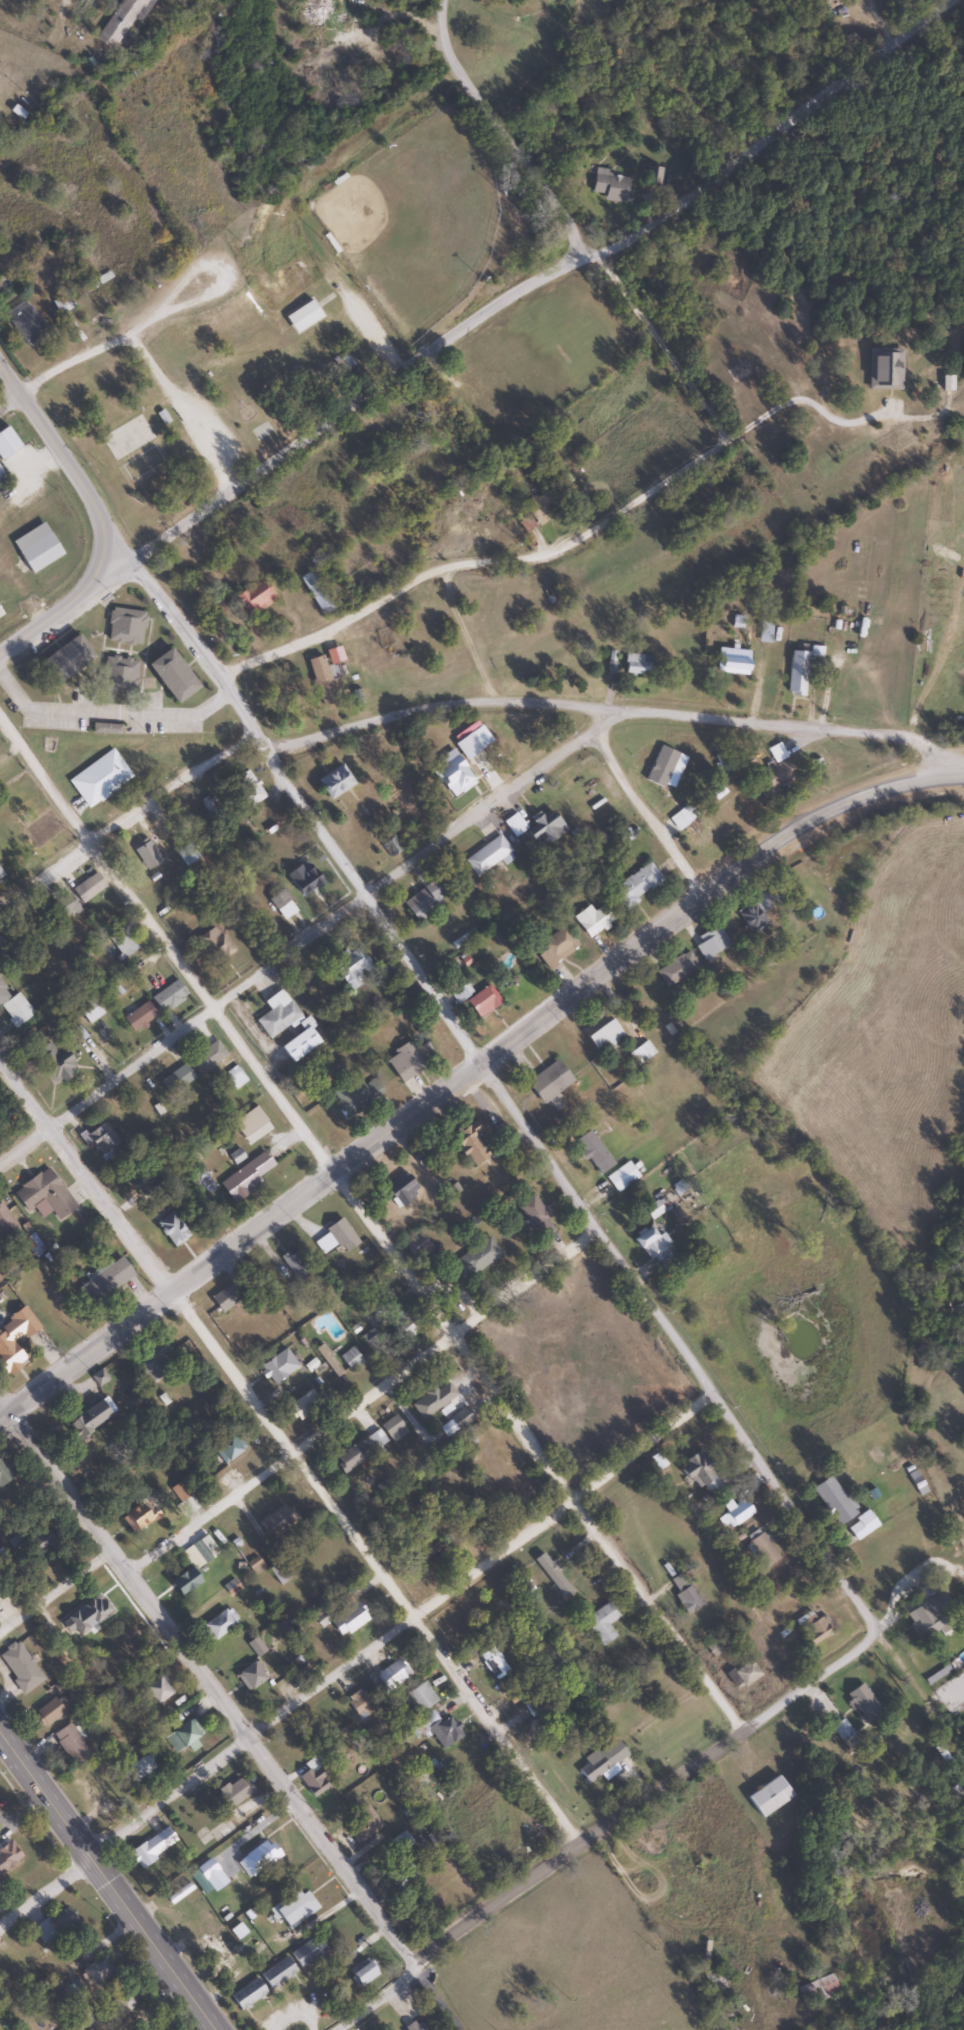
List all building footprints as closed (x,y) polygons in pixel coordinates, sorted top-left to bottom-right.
[(94,40),(113,52),(144,0),(117,0),(94,40)] [(324,21),(324,0),(307,0),(307,21),(324,21)] [(662,167),(645,166),(644,182),(661,183),(662,167)] [(624,203),(628,177),(594,173),(592,193),(604,194),(603,200),(624,203)] [(73,308),(69,294),(51,299),(56,313),(73,308)] [(321,316),(310,300),(284,316),(295,333),(321,316)] [(46,331),(29,306),(8,320),(25,345),(46,331)] [(566,499),(551,483),(524,509),(539,524),(566,499)] [(62,555),(42,522),(11,541),(30,574),(62,555)] [(298,576),(319,614),(330,608),(309,570),(298,576)] [(275,601),(263,578),(232,594),(244,617),(275,601)] [(145,612),(110,607),(105,641),(140,646),(145,612)] [(770,642),(771,620),(759,620),(758,642),(770,642)] [(93,657),(75,633),(38,662),(56,685),(93,657)] [(820,668),(823,646),(810,645),(808,667),(820,668)] [(197,687),(169,647),(146,664),(173,704),(197,687)] [(745,673),(745,648),(717,648),(717,673),(745,673)] [(807,652),(790,650),(786,695),(803,696),(807,652)] [(624,674),(651,674),(651,654),(624,654),(624,674)] [(322,707),(337,702),(321,655),(305,660),(322,707)] [(135,694),(137,658),(102,656),(100,692),(135,694)] [(91,734),(121,734),(121,724),(91,724),(91,734)] [(68,780),(87,809),(133,778),(113,749),(68,780)] [(453,785),(456,790),(472,781),(458,755),(432,770),(444,790),(453,785)] [(761,797),(796,778),(785,758),(776,763),(777,764),(750,778),(761,797)] [(315,781),(328,800),(353,784),(340,764),(315,781)] [(250,807),(266,797),(248,770),(232,781),(250,807)] [(215,827),(227,820),(212,794),(200,801),(215,827)] [(564,830),(551,812),(542,818),(538,812),(529,818),(534,825),(525,832),(530,840),(540,833),(546,842),(564,830)] [(699,815),(687,823),(679,812),(670,818),(698,856),(718,842),(699,815)] [(476,877),(511,852),(499,834),(463,860),(476,877)] [(381,844),(390,857),(402,848),(393,836),(381,844)] [(163,861),(147,837),(131,847),(147,871),(163,861)] [(188,844),(175,853),(184,866),(198,857),(188,844)] [(304,898),(323,880),(305,859),(286,877),(304,898)] [(609,891),(623,909),(661,880),(647,861),(609,891)] [(106,886),(96,872),(72,890),(82,904),(106,886)] [(439,908),(435,902),(441,898),(440,896),(444,894),(435,880),(402,901),(416,923),(439,908)] [(780,900),(773,887),(735,910),(748,933),(765,922),(759,913),(780,900)] [(284,920),(298,910),(282,888),(268,898),(284,920)] [(60,923),(79,909),(67,892),(48,907),(60,923)] [(594,911),(588,904),(572,917),(588,938),(612,920),(601,906),(594,911)] [(703,960),(729,944),(717,925),(692,942),(703,960)] [(139,948),(125,926),(108,937),(122,958),(139,948)] [(196,938),(213,965),(232,952),(216,926),(196,938)] [(549,969),(578,946),(562,926),(533,949),(549,969)] [(373,972),(355,945),(329,962),(348,989),(373,972)] [(665,988),(699,967),(688,950),(655,971),(665,988)] [(160,1013),(188,996),(177,980),(150,997),(160,1013)] [(0,984),(0,1004),(10,1018),(27,1006),(17,992),(10,997),(0,984)] [(451,993),(456,1003),(472,993),(466,984),(451,993)] [(465,1003),(479,1019),(501,1000),(486,984),(465,1003)] [(255,1020),(269,1039),(301,1016),(281,989),(263,1002),(269,1010),(255,1020)] [(76,1008),(89,1024),(103,1013),(90,997),(76,1008)] [(122,1018),(132,1032),(156,1016),(146,1002),(122,1018)] [(599,1055),(623,1036),(608,1018),(584,1037),(599,1055)] [(317,1041),(305,1026),(279,1048),(291,1063),(317,1041)] [(199,1075),(226,1054),(215,1040),(188,1060),(199,1075)] [(398,1081),(436,1059),(425,1040),(416,1046),(413,1040),(384,1056),(398,1081)] [(637,1065),(654,1052),(646,1040),(628,1053),(637,1065)] [(56,1082),(76,1064),(64,1051),(59,1055),(47,1042),(32,1056),(56,1082)] [(540,1104),(572,1082),(557,1060),(525,1081),(540,1104)] [(159,1081),(169,1095),(194,1077),(184,1063),(159,1081)] [(235,1089),(247,1081),(236,1066),(225,1074),(235,1089)] [(375,1079),(362,1085),(359,1078),(331,1092),(343,1116),(384,1096),(375,1079)] [(84,1135),(103,1160),(122,1147),(103,1121),(84,1135)] [(473,1135),(480,1130),(473,1121),(450,1137),(470,1166),(487,1155),(473,1135)] [(614,1163),(589,1130),(574,1141),(599,1174),(614,1163)] [(217,1184),(229,1201),(276,1168),(264,1151),(217,1184)] [(638,1176),(627,1161),(605,1178),(617,1193),(638,1176)] [(43,1200),(57,1220),(75,1207),(47,1167),(11,1193),(26,1213),(43,1200)] [(420,1191),(403,1171),(382,1189),(399,1208),(420,1191)] [(553,1230),(547,1220),(551,1218),(534,1193),(516,1206),(539,1240),(553,1230)] [(643,1211),(652,1220),(664,1210),(655,1200),(643,1211)] [(3,1239),(18,1224),(0,1206),(0,1236),(3,1239)] [(187,1238),(172,1211),(155,1221),(169,1248),(187,1238)] [(325,1227),(342,1253),(357,1243),(340,1217),(325,1227)] [(655,1270),(671,1259),(649,1226),(633,1238),(655,1270)] [(501,1254),(489,1237),(447,1266),(459,1284),(501,1254)] [(300,1246),(281,1254),(293,1282),(313,1274),(300,1246)] [(134,1278),(122,1258),(76,1285),(88,1306),(134,1278)] [(220,1314),(242,1298),(231,1283),(209,1299),(220,1314)] [(26,1309),(0,1326),(0,1369),(5,1377),(26,1363),(13,1344),(38,1328),(26,1309)] [(176,1358),(160,1341),(136,1364),(152,1381),(176,1358)] [(314,1350),(336,1378),(342,1373),(321,1345),(314,1350)] [(339,1358),(351,1371),(362,1361),(351,1348),(339,1358)] [(295,1365),(287,1350),(256,1367),(264,1382),(295,1365)] [(433,1386),(410,1404),(423,1421),(457,1395),(447,1382),(437,1390),(433,1386)] [(320,1405),(309,1390),(286,1407),(297,1422),(320,1405)] [(110,1416),(100,1400),(64,1424),(75,1440),(110,1416)] [(474,1419),(466,1407),(438,1427),(447,1438),(474,1419)] [(394,1442),(404,1433),(388,1415),(378,1424),(394,1442)] [(387,1446),(377,1430),(333,1457),(342,1473),(387,1446)] [(213,1446),(226,1463),(245,1448),(232,1432),(213,1446)] [(680,1460),(693,1490),(702,1486),(706,1493),(719,1487),(702,1451),(680,1460)] [(12,1477),(1,1458),(0,1459),(0,1484),(12,1477)] [(926,1492),(913,1471),(906,1475),(919,1496),(926,1492)] [(855,1513),(828,1476),(810,1489),(838,1525),(855,1513)] [(191,1492),(180,1480),(169,1490),(179,1502),(191,1492)] [(158,1514),(145,1497),(121,1517),(134,1533),(158,1514)] [(715,1517),(725,1532),(752,1514),(742,1499),(715,1517)] [(295,1520),(284,1503),(259,1520),(270,1537),(295,1520)] [(843,1527),(854,1541),(875,1526),(865,1511),(843,1527)] [(60,1539),(48,1524),(26,1541),(38,1556),(60,1539)] [(776,1561),(764,1532),(747,1539),(760,1568),(776,1561)] [(218,1552),(204,1535),(183,1552),(197,1569),(218,1552)] [(264,1569),(257,1556),(246,1563),(253,1575),(264,1569)] [(267,1569),(277,1586),(289,1578),(279,1562),(267,1569)] [(168,1580),(177,1597),(201,1584),(192,1567),(168,1580)] [(701,1605),(681,1573),(669,1580),(677,1593),(673,1596),(685,1615),(701,1605)] [(240,1588),(233,1578),(222,1586),(229,1596),(240,1588)] [(928,1599),(938,1613),(949,1605),(940,1591),(928,1599)] [(64,1620),(78,1637),(111,1611),(101,1598),(94,1604),(90,1599),(64,1620)] [(607,1625),(619,1616),(608,1601),(583,1619),(602,1646),(615,1636),(607,1625)] [(329,1622),(341,1639),(369,1618),(357,1602),(329,1622)] [(905,1615),(919,1634),(937,1622),(923,1602),(905,1615)] [(210,1642),(237,1623),(226,1608),(200,1627),(210,1642)] [(809,1645),(834,1632),(825,1615),(806,1624),(802,1617),(796,1621),(809,1645)] [(143,1653),(133,1637),(111,1651),(122,1667),(143,1653)] [(17,1641),(0,1653),(0,1661),(22,1694),(43,1680),(17,1641)] [(477,1657),(496,1680),(509,1669),(489,1647),(477,1657)] [(300,1651),(294,1648),(289,1656),(294,1659),(300,1651)] [(384,1695),(409,1671),(395,1657),(371,1681),(384,1695)] [(266,1678),(254,1661),(235,1674),(247,1691),(266,1678)] [(139,1689),(151,1707),(175,1691),(162,1673),(139,1689)] [(405,1696),(421,1713),(437,1697),(421,1681),(405,1696)] [(847,1691),(856,1720),(875,1714),(866,1685),(847,1691)] [(358,1719),(373,1709),(360,1688),(344,1699),(358,1719)] [(31,1713),(40,1727),(69,1708),(59,1694),(31,1713)] [(530,1716),(541,1709),(534,1698),(522,1705),(530,1716)] [(198,1746),(193,1739),(202,1732),(190,1717),(164,1739),(175,1753),(185,1745),(191,1752),(198,1746)] [(428,1730),(439,1744),(455,1733),(444,1717),(426,1729),(422,1723),(406,1733),(412,1741),(428,1730)] [(840,1741),(852,1735),(843,1718),(831,1725),(840,1741)] [(92,1754),(69,1722),(51,1736),(74,1767),(92,1754)] [(300,1744),(290,1732),(275,1744),(285,1757),(300,1744)] [(627,1760),(618,1740),(582,1756),(586,1765),(578,1768),(583,1780),(627,1760)] [(162,1763),(151,1749),(123,1771),(134,1784),(162,1763)] [(304,1762),(308,1770),(299,1775),(311,1797),(327,1788),(321,1778),(327,1774),(316,1755),(304,1762)] [(100,1802),(119,1791),(103,1766),(85,1777),(100,1802)] [(789,1795),(774,1774),(744,1796),(759,1817),(789,1795)] [(382,1826),(367,1805),(342,1823),(357,1844),(382,1826)] [(174,1837),(162,1825),(130,1857),(142,1870),(174,1837)] [(249,1878),(279,1856),(267,1839),(237,1860),(249,1878)] [(12,1844),(0,1850),(0,1876),(23,1863),(12,1844)] [(196,1869),(214,1892),(227,1882),(209,1859),(196,1869)] [(394,1888),(414,1877),(405,1861),(385,1872),(394,1888)] [(316,1911),(307,1889),(269,1905),(279,1928),(316,1911)] [(32,1929),(42,1945),(76,1921),(65,1906),(32,1929)] [(315,1935),(289,1952),(300,1969),(326,1951),(315,1935)] [(116,1973),(105,1955),(78,1971),(89,1989),(116,1973)] [(259,1973),(269,1989),(296,1972),(285,1956),(259,1973)] [(347,1972),(359,1988),(377,1974),(364,1958),(347,1972)] [(240,2012),(266,1992),(254,1977),(229,1996),(240,2012)] [(835,2000),(835,1981),(799,1980),(799,1999),(835,2000)] [(119,2014),(138,2006),(130,1988),(111,1996),(119,2014)] [(416,2022),(424,2016),(413,2001),(403,2008),(407,2014),(395,2022),(400,2029),(421,2029),(416,2022)]
